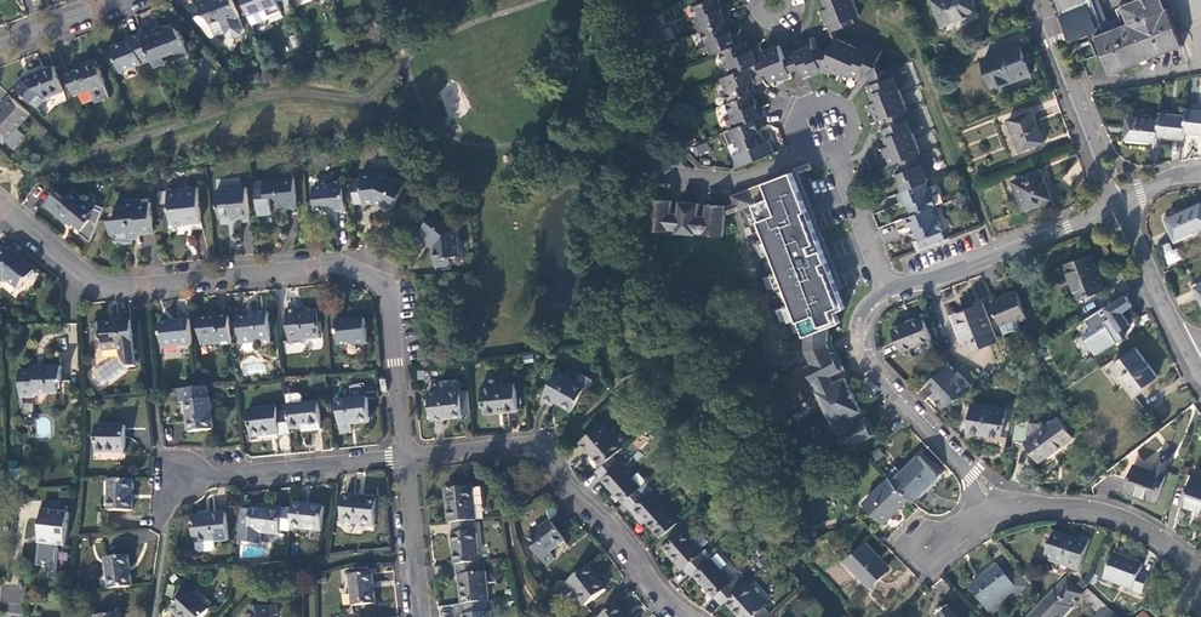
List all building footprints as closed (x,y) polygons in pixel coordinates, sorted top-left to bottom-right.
[(237,33),(239,27),(235,16),(236,15),(231,0),(207,0),(206,0),(201,0),(197,2),(200,13),(206,14),(209,21),(217,18),(222,33),(227,36),(237,33)] [(246,15),(263,9),(266,17),(279,12),(275,0),(241,0),(246,15)] [(702,31),(726,22),(732,20),(728,10),(723,12),(717,0),(712,0),(693,7),(697,17),(695,19),(700,33),(702,31)] [(826,9),(824,11),(831,28),(845,22),(847,27),(854,24),(852,20),(859,17),(853,0),(822,0),(826,9)] [(932,0),(943,27),(977,13),(972,0),(932,0)] [(1089,36),(1088,32),(1094,30),(1097,37),(1129,24),(1123,7),(1113,11),(1116,20),(1103,24),(1098,26),(1088,0),(1056,0),(1072,43),(1089,36)] [(1098,26),(1103,24),(1094,0),(1088,0),(1098,26)] [(1130,3),(1122,6),(1123,7),(1129,24),(1097,37),(1111,74),(1182,46),(1168,9),(1165,10),(1161,0),(1128,0),(1130,3)] [(266,17),(263,9),(246,15),(247,16),(250,25),(267,18),(266,17)] [(244,33),(252,30),(250,25),(247,16),(239,19),(244,33)] [(709,51),(712,55),(721,52),(742,44),(738,34),(732,36),(726,22),(702,31),(706,41),(700,44),(703,53),(709,51)] [(152,60),(153,66),(188,54),(188,51),(190,50),(191,49),(191,48),(191,46),(190,44),(188,43),(186,43),(186,41),(174,23),(167,26),(167,27),(163,29),(160,26),(142,33),(152,60)] [(152,60),(142,33),(131,37),(132,39),(112,47),(121,71),(152,60)] [(800,50),(794,53),(801,70),(804,78),(822,71),(813,48),(809,38),(797,43),(800,50)] [(836,39),(832,49),(824,67),(840,75),(841,72),(851,76),(852,73),(859,75),(867,58),(876,62),(882,50),(861,41),(858,49),(836,39)] [(757,65),(765,62),(761,52),(758,45),(748,49),(746,43),(742,44),(721,52),(730,75),(757,65)] [(790,74),(783,56),(779,45),(761,52),(765,62),(772,81),(790,74)] [(1019,47),(982,61),(993,89),(1029,75),(1019,47)] [(832,49),(813,48),(822,71),(824,67),(832,49)] [(801,70),(794,53),(790,54),(783,56),(790,74),(797,71),(801,70)] [(67,75),(75,97),(92,91),(96,93),(104,91),(105,85),(96,61),(82,66),(83,68),(75,72),(67,75)] [(752,94),(755,93),(752,86),(763,82),(763,81),(757,65),(730,75),(721,78),(731,102),(752,94)] [(926,183),(928,182),(926,176),(934,174),(925,151),(921,153),(913,132),(920,129),(911,108),(907,110),(899,88),(906,85),(898,65),(886,70),(889,78),(868,86),(874,103),(872,104),(888,147),(885,148),(902,192),(926,183)] [(63,91),(53,67),(24,79),(16,87),(38,109),(47,100),(45,98),(63,91)] [(218,85),(215,91),(223,94),(225,88),(218,85)] [(761,118),(767,116),(763,106),(757,109),(752,94),(731,102),(727,104),(731,113),(724,117),(728,125),(734,122),(737,128),(761,118)] [(32,115),(10,95),(3,103),(6,106),(0,112),(0,128),(0,129),(0,140),(5,144),(32,115)] [(1200,133),(1200,111),(1186,110),(1185,117),(1184,132),(1200,133)] [(1031,111),(1008,120),(1020,151),(1043,142),(1031,111)] [(1157,136),(1183,139),(1184,132),(1185,117),(1159,114),(1159,121),(1157,136)] [(734,155),(739,167),(775,153),(770,141),(764,143),(759,130),(764,128),(761,118),(737,128),(730,130),(728,131),(733,144),(736,143),(740,153),(734,155)] [(1126,140),(1156,143),(1157,136),(1159,121),(1128,118),(1126,140)] [(708,142),(694,147),(697,156),(711,150),(708,142)] [(353,179),(355,203),(364,202),(365,204),(372,203),(378,206),(386,208),(392,210),(403,184),(386,175),(387,171),(382,168),(373,169),(372,172),(361,173),(362,177),(353,179)] [(1040,171),(1013,182),(1026,215),(1056,203),(1048,181),(1045,183),(1040,171)] [(791,182),(789,175),(766,182),(771,198),(754,205),(799,334),(806,337),(825,331),(844,324),(834,298),(791,182)] [(294,178),(264,181),(267,205),(286,203),(287,209),(297,208),(294,178)] [(345,209),(343,179),(332,180),(332,183),(314,186),(317,209),(325,209),(328,211),(345,209)] [(771,198),(766,182),(732,195),(738,211),(754,205),(771,198)] [(927,187),(926,183),(902,192),(895,195),(899,204),(903,203),(908,218),(935,207),(931,197),(938,194),(934,185),(927,187)] [(198,186),(168,190),(172,223),(177,226),(183,226),(187,221),(192,220),(192,223),(202,222),(198,186)] [(246,187),(218,190),(221,215),(238,214),(239,217),(250,216),(246,187)] [(104,210),(97,207),(95,209),(72,191),(65,200),(57,193),(46,206),(67,223),(68,222),(81,232),(79,234),(90,243),(104,210)] [(134,241),(134,236),(133,232),(141,232),(154,230),(151,200),(139,201),(135,202),(134,197),(125,199),(125,203),(115,204),(116,217),(109,218),(112,238),(124,242),(134,241)] [(726,206),(707,205),(706,220),(697,219),(699,204),(680,202),(679,217),(670,217),(672,201),(653,199),(650,230),(669,231),(669,229),(677,229),(677,232),(696,234),(696,232),(704,232),(704,235),(723,236),(726,206)] [(1166,219),(1176,240),(1200,228),(1200,204),(1166,219)] [(437,207),(416,233),(415,234),(424,241),(426,237),(435,245),(433,248),(435,264),(437,263),(449,262),(449,257),(451,254),(460,252),(457,223),(437,207)] [(940,220),(935,207),(908,218),(902,220),(906,228),(912,226),(918,241),(941,231),(937,221),(940,220)] [(426,237),(424,241),(433,248),(435,245),(426,237)] [(1169,265),(1180,260),(1171,241),(1160,246),(1169,265)] [(0,254),(0,282),(8,279),(18,287),(24,279),(28,282),(36,271),(11,251),(0,254)] [(1103,290),(1090,255),(1066,265),(1079,299),(1103,290)] [(1027,319),(1017,291),(1005,295),(1007,298),(992,303),(1001,326),(1015,320),(1017,324),(1027,319)] [(1107,309),(1106,307),(1102,309),(1105,314),(1108,313),(1120,331),(1130,325),(1123,313),(1133,307),(1126,296),(1107,309)] [(984,307),(955,318),(969,352),(997,341),(984,307)] [(287,311),(291,346),(306,344),(305,341),(319,340),(316,312),(306,313),(306,315),(299,316),(298,310),(287,311)] [(267,314),(256,315),(256,318),(247,318),(238,320),(241,344),(258,342),(258,346),(272,345),(270,336),(267,314)] [(233,345),(230,317),(199,320),(202,345),(220,344),(220,347),(233,345)] [(922,317),(895,329),(903,350),(931,339),(922,317)] [(347,319),(336,321),(338,347),(352,345),(352,347),(364,345),(362,320),(347,321),(347,319)] [(193,347),(190,321),(179,321),(179,322),(160,325),(163,349),(193,347)] [(93,327),(94,340),(101,339),(102,342),(103,349),(119,348),(120,357),(118,354),(91,371),(99,386),(127,370),(128,370),(135,370),(134,352),(132,324),(93,327)] [(828,346),(829,337),(806,337),(806,347),(806,351),(828,346)] [(830,350),(828,346),(806,351),(808,356),(811,364),(832,354),(830,350)] [(1136,349),(1113,367),(1134,395),(1157,377),(1136,349)] [(833,354),(832,354),(811,364),(806,367),(814,383),(816,382),(819,390),(817,391),(834,424),(836,423),(840,431),(838,432),(847,449),(873,436),(865,419),(851,425),(847,418),(861,411),(845,378),(831,384),(827,377),(841,370),(833,354)] [(242,367),(245,375),(264,371),(262,362),(242,367)] [(955,374),(947,364),(928,382),(936,391),(930,396),(943,410),(966,395),(951,378),(955,374)] [(46,373),(22,373),(22,401),(36,401),(41,397),(60,396),(60,388),(63,385),(62,370),(46,370),(46,373)] [(576,382),(557,371),(541,399),(553,405),(556,401),(572,410),(585,387),(590,390),(593,383),(592,380),(583,375),(580,376),(576,382)] [(457,379),(441,381),(442,392),(458,390),(457,379)] [(516,384),(482,388),(485,415),(519,411),(516,384)] [(213,431),(209,388),(197,389),(179,391),(179,404),(186,404),(189,434),(213,431)] [(442,392),(429,393),(432,420),(464,417),(461,390),(458,390),(442,392)] [(286,396),(288,407),(288,414),(290,431),(309,429),(309,433),(322,431),(318,404),(303,405),(302,397),(299,395),(286,396)] [(368,399),(337,402),(341,434),(352,433),(352,424),(371,423),(368,399)] [(1006,411),(973,406),(968,439),(1000,445),(1006,411)] [(281,437),(291,436),(290,431),(288,414),(277,415),(276,408),(248,411),(251,437),(280,435),(281,437)] [(1030,417),(1018,415),(1013,443),(1026,445),(1039,463),(1074,438),(1059,418),(1043,429),(1026,442),(1029,422),(1030,417)] [(50,434),(48,417),(36,418),(38,435),(50,434)] [(1039,424),(1029,422),(1026,442),(1043,429),(1039,424)] [(602,466),(613,457),(623,448),(600,423),(579,442),(602,466)] [(126,426),(96,426),(97,454),(126,453),(126,426)] [(1155,473),(1135,466),(1126,491),(1155,502),(1165,476),(1164,476),(1171,456),(1162,453),(1155,473)] [(603,480),(623,503),(624,502),(641,488),(641,487),(620,464),(619,465),(613,457),(602,466),(596,472),(603,479),(603,480)] [(914,502),(939,477),(920,457),(894,482),(911,498),(914,502)] [(894,482),(890,478),(865,503),(885,523),(911,498),(894,482)] [(1191,478),(1181,506),(1200,513),(1200,482),(1191,478)] [(133,512),(133,480),(109,480),(109,511),(133,512)] [(474,522),(476,522),(474,505),(483,505),(482,486),(471,487),(472,488),(446,490),(450,525),(454,524),(474,522)] [(643,517),(662,538),(679,523),(652,492),(647,495),(641,488),(624,502),(640,520),(643,517)] [(378,499),(343,496),(341,523),(375,526),(378,499)] [(46,503),(45,512),(63,514),(64,505),(46,503)] [(293,511),(291,528),(322,532),(325,507),(294,504),(293,511)] [(280,530),(291,531),(291,528),(293,511),(281,509),(281,513),(251,510),(251,512),(242,511),(238,544),(260,547),(261,532),(279,534),(280,530)] [(63,514),(45,512),(42,538),(45,539),(45,544),(41,544),(39,567),(48,568),(46,579),(58,580),(59,569),(61,547),(68,548),(72,515),(63,514)] [(226,513),(193,517),(196,545),(229,541),(226,513)] [(475,532),(474,522),(454,524),(455,535),(451,535),(455,565),(456,565),(477,563),(480,563),(476,532),(475,532)] [(550,522),(526,541),(546,567),(554,560),(550,554),(565,541),(550,522)] [(692,576),(694,574),(708,561),(702,553),(703,552),(684,529),(664,547),(683,570),(685,568),(692,576)] [(1080,572),(1091,542),(1081,538),(1080,542),(1056,533),(1046,560),(1080,572)] [(847,563),(871,588),(887,573),(876,561),(880,557),(867,543),(847,563)] [(718,552),(712,558),(721,569),(728,563),(718,552)] [(110,590),(132,587),(129,556),(106,559),(110,590)] [(1105,581),(1142,594),(1148,578),(1140,574),(1142,568),(1134,565),(1135,562),(1115,556),(1105,581)] [(708,561),(694,574),(715,598),(716,598),(723,605),(726,602),(739,591),(747,583),(740,574),(732,581),(721,569),(712,558),(708,561)] [(479,574),(477,563),(456,565),(457,576),(459,576),(462,604),(465,604),(486,602),(489,602),(485,573),(479,574)] [(1007,578),(998,566),(971,588),(992,616),(1006,605),(1002,598),(1015,588),(1007,578)] [(606,590),(588,568),(567,583),(586,606),(606,590)] [(1002,598),(1006,605),(1029,587),(1016,571),(1007,578),(1015,588),(1002,598)] [(373,573),(350,576),(354,607),(377,604),(373,573)] [(1066,579),(1031,616),(1065,616),(1085,596),(1066,579)] [(771,615),(764,607),(767,605),(747,583),(739,591),(726,602),(739,616),(768,616),(771,615)] [(172,610),(180,616),(204,616),(211,610),(189,590),(172,610)] [(486,602),(465,604),(467,615),(463,615),(463,616),(491,616),(490,613),(488,612),(486,602)] [(279,616),(278,606),(254,608),(248,613),(249,616),(277,616),(279,616)] [(617,606),(603,616),(626,616),(617,606)] [(949,607),(937,615),(938,616),(956,616),(949,607)] [(1115,615),(1106,607),(1097,616),(1113,616),(1115,615)]
